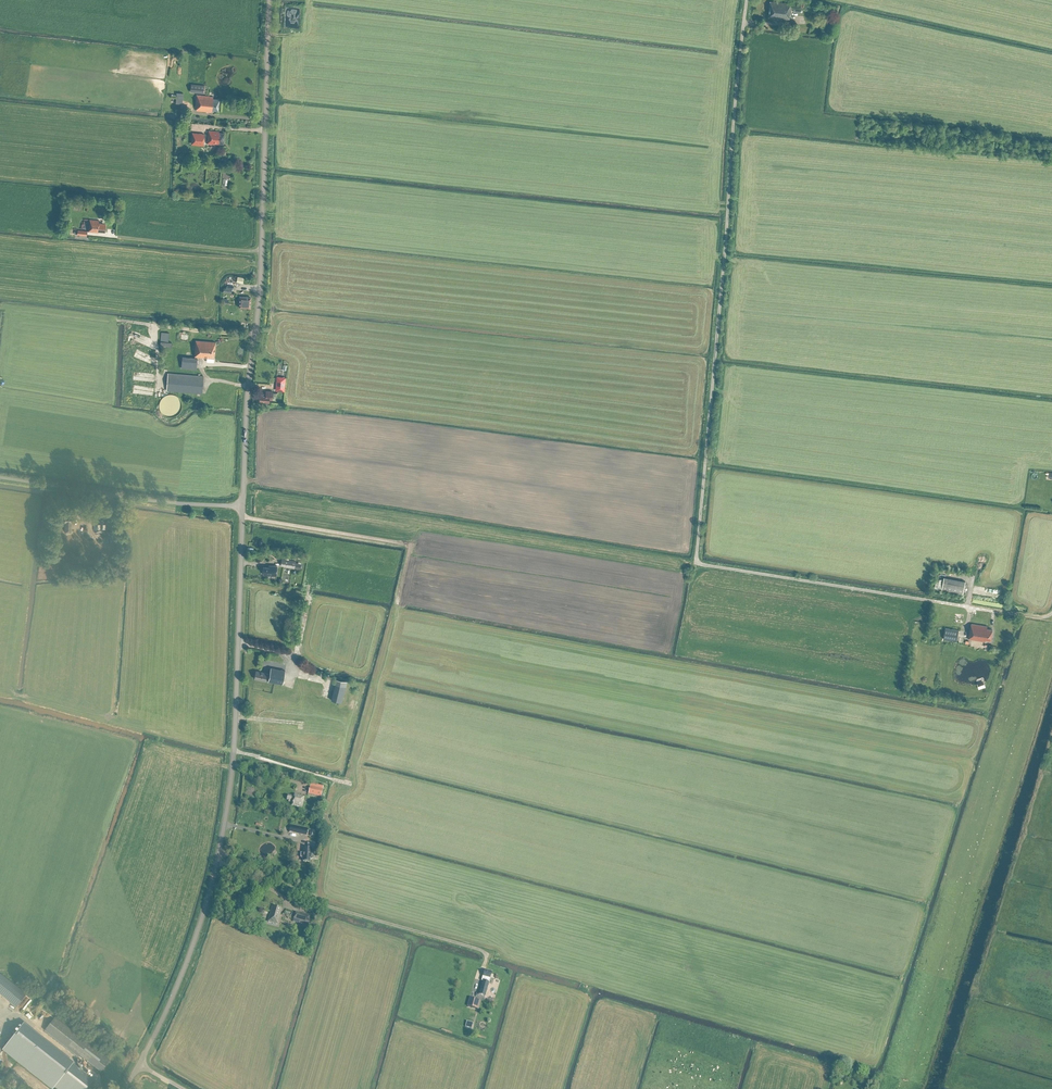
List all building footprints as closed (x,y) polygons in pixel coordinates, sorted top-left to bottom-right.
[(791,3),(770,1),(768,17),(789,19),(790,14),(791,6),(801,7),(801,2),(792,1),(791,3)] [(202,92),(203,84),(191,83),(190,90),(202,92)] [(218,110),(219,98),(213,98),(213,96),(197,94),(195,105),(196,106),(196,110),(211,111),(212,110),(218,110)] [(223,143),(224,133),(218,132),(218,131),(209,130),(209,134),(208,133),(207,143),(218,144),(218,143),(223,143)] [(203,145),(204,133),(192,132),(191,144),(203,145)] [(105,231),(105,223),(99,222),(99,220),(89,219),(88,230),(98,231),(105,231)] [(243,296),(242,301),(239,301),(239,306),(242,306),(250,307),(250,296),(243,296)] [(214,357),(215,341),(195,340),(194,351),(195,351),(194,356),(196,356),(196,357),(182,356),(181,367),(196,368),(197,356),(214,357)] [(202,393),(203,376),(168,373),(166,390),(202,393)] [(260,393),(259,401),(269,402),(269,399),(272,399),(272,390),(266,390),(265,393),(260,393)] [(102,516),(102,510),(96,510),(96,516),(94,516),(94,532),(106,532),(106,516),(102,516)] [(107,545),(116,545),(116,531),(107,531),(107,545)] [(281,558),(280,565),(300,568),(301,563),(295,562),(295,560),(281,558)] [(275,575),(276,565),(269,565),(268,566),(263,566),(262,572),(263,572),(263,574),(275,575)] [(963,594),(965,580),(944,576),(941,589),(963,594)] [(943,579),(936,577),(934,587),(941,589),(943,579)] [(987,628),(987,626),(971,623),(970,627),(969,629),(968,628),(968,630),(969,630),(968,638),(985,641),(985,638),(990,639),(992,628),(987,628)] [(943,638),(945,628),(932,626),(930,636),(943,638)] [(945,628),(943,638),(956,640),(958,629),(945,627),(945,628)] [(282,683),(285,669),(271,666),(270,671),(269,673),(266,672),(256,670),(254,678),(264,680),(265,679),(282,683)] [(977,678),(980,688),(987,686),(984,676),(977,678)] [(336,678),(331,699),(342,701),(346,680),(336,678)] [(321,798),(323,787),(311,784),(309,795),(321,798)] [(302,808),(304,797),(294,795),(294,797),(288,796),(287,800),(288,801),(288,802),(292,803),(292,806),(302,808)] [(306,837),(307,829),(290,826),(289,833),(306,837)] [(314,851),(315,844),(307,844),(308,849),(303,848),(302,853),(300,853),(300,858),(303,859),(303,862),(309,862),(310,860),(311,860),(313,858),(314,854),(311,854),(312,850),(314,851)] [(277,924),(281,909),(272,906),(268,922),(277,924)] [(301,914),(300,921),(308,923),(309,917),(301,914)] [(489,983),(492,972),(484,970),(481,981),(482,981),(479,995),(485,997),(488,983),(489,983)] [(477,1009),(479,1000),(469,998),(467,1006),(477,1009)] [(110,1061),(55,1018),(44,1032),(78,1059),(79,1057),(100,1073),(110,1061)] [(39,1038),(31,1048),(23,1042),(13,1055),(56,1088),(86,1088),(93,1080),(39,1038)] [(9,1059),(0,1071),(6,1075),(15,1064),(9,1059)]
